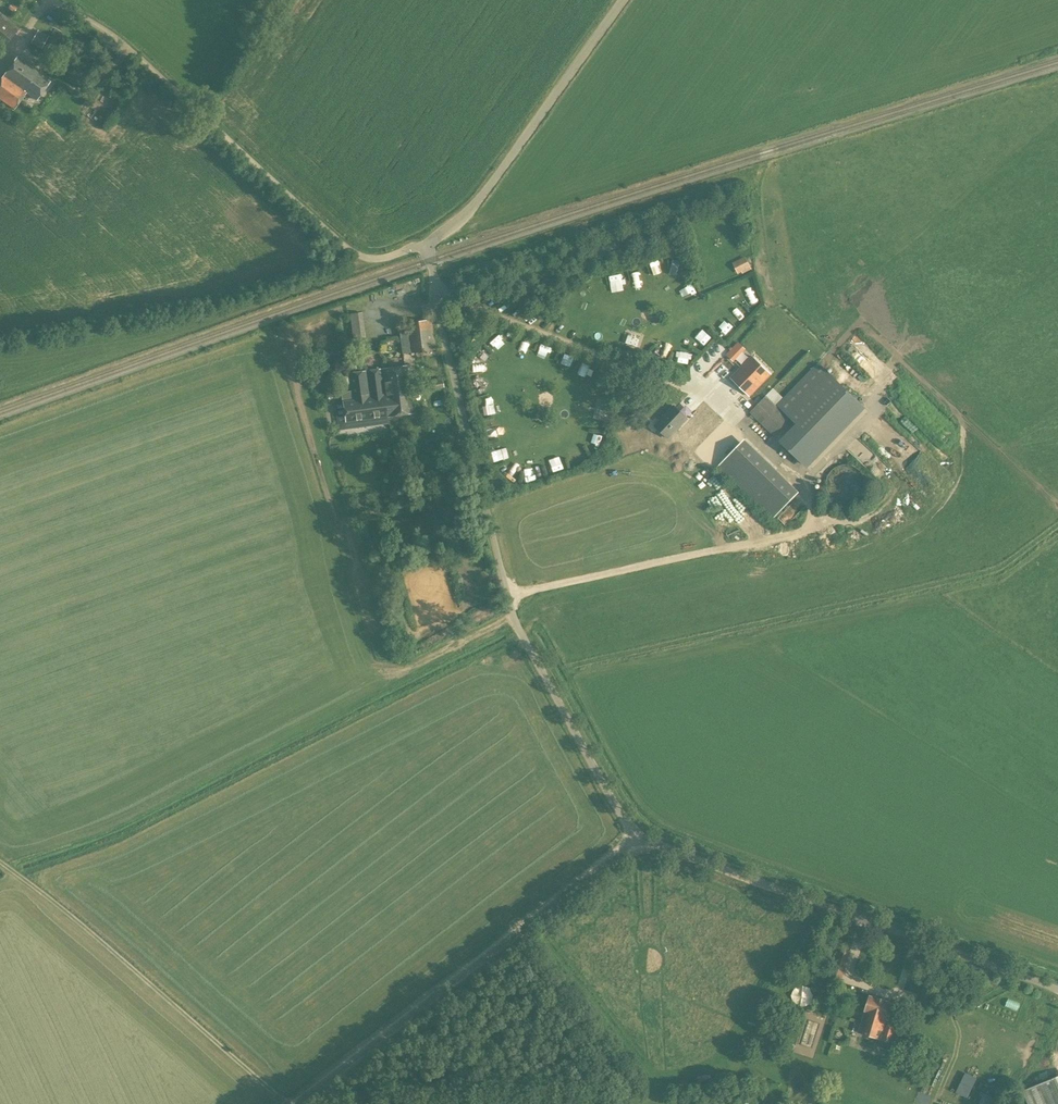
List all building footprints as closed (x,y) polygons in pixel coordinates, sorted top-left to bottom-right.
[(3,48),(16,32),(0,18),(0,45),(3,48)] [(38,29),(31,43),(42,48),(49,34),(38,29)] [(54,29),(44,45),(52,49),(61,33),(54,29)] [(0,81),(0,99),(14,110),(27,93),(37,101),(50,82),(17,59),(0,81)] [(745,257),(733,263),(738,274),(742,272),(742,273),(751,269),(745,257)] [(364,312),(352,312),(352,342),(364,342),(364,312)] [(405,322),(406,327),(399,328),(402,354),(409,353),(410,354),(437,350),(433,320),(405,322)] [(639,348),(644,334),(626,328),(622,343),(639,348)] [(752,356),(731,378),(749,396),(771,374),(752,356)] [(407,366),(381,369),(347,373),(350,392),(340,393),(345,422),(388,416),(388,417),(414,413),(411,396),(444,389),(442,376),(410,383),(407,366)] [(323,371),(314,374),(318,390),(327,387),(323,371)] [(775,438),(792,420),(777,406),(766,395),(749,413),(775,438)] [(673,407),(655,427),(668,439),(687,420),(673,407)] [(739,444),(719,465),(773,519),(794,498),(739,444)] [(827,478),(826,483),(827,489),(829,494),(833,498),(838,501),(844,503),(849,502),(855,500),(859,497),(862,492),(864,486),(864,481),(862,475),(859,471),(855,467),(850,465),(844,465),(838,466),(833,469),(830,473),(827,478)] [(850,953),(839,949),(827,982),(839,986),(850,953)] [(924,990),(920,1005),(918,1011),(926,1014),(928,1007),(933,992),(924,990)] [(891,1043),(896,1028),(885,1025),(892,1003),(869,996),(858,1032),(891,1043)] [(956,1092),(968,1097),(977,1076),(965,1071),(956,1092)] [(1024,1091),(1030,1103),(1057,1103),(1057,1076),(1024,1091)] [(993,1096),(983,1092),(979,1103),(982,1103),(990,1103),(993,1096)]
